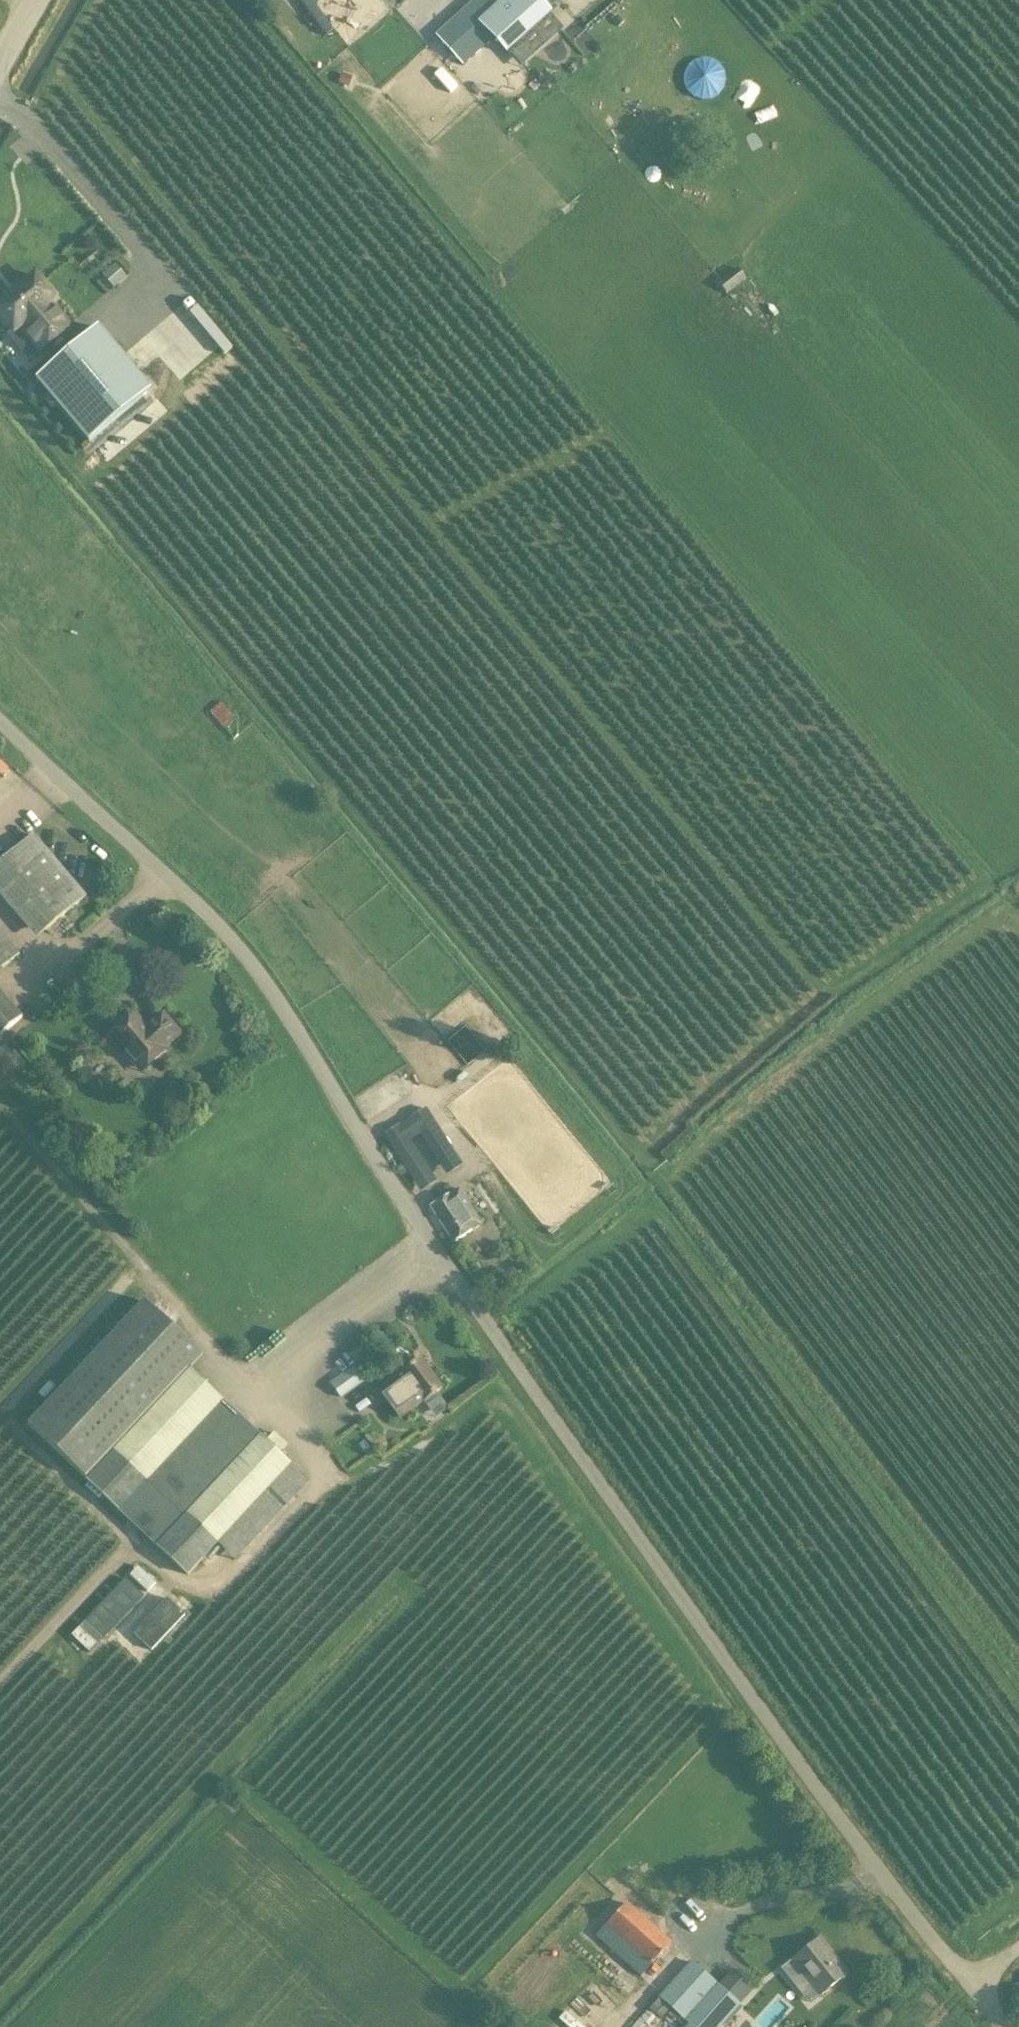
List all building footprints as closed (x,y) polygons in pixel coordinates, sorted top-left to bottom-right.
[(464,67),(494,40),(509,58),(555,17),(540,0),(476,0),(436,36),(464,67)] [(38,265),(21,282),(18,280),(3,292),(6,294),(0,299),(0,315),(14,332),(21,328),(40,353),(45,347),(55,359),(37,376),(92,437),(152,384),(101,320),(79,338),(68,326),(75,322),(56,300),(63,292),(38,265)] [(739,267),(720,281),(728,292),(747,278),(739,267)] [(192,334),(211,319),(194,298),(175,314),(192,334)] [(146,324),(190,377),(211,359),(167,306),(146,324)] [(226,728),(238,717),(222,700),(210,711),(226,728)] [(0,863),(0,876),(47,931),(87,897),(34,835),(0,863)] [(0,933),(0,970),(18,955),(0,933)] [(20,1018),(0,993),(0,1035),(20,1018)] [(181,1033),(162,1012),(146,1026),(134,1013),(108,1037),(140,1073),(166,1050),(164,1048),(181,1033)] [(438,1164),(454,1154),(425,1111),(385,1137),(413,1181),(430,1170),(411,1142),(419,1136),(438,1164)] [(481,1225),(458,1189),(430,1206),(454,1242),(481,1225)] [(203,1356),(143,1300),(27,1424),(85,1479),(84,1480),(118,1512),(155,1546),(186,1576),(217,1544),(234,1560),(309,1481),(291,1465),(292,1464),(260,1435),(223,1401),(190,1370),(203,1356)] [(359,1354),(367,1364),(376,1358),(369,1348),(359,1354)] [(420,1359),(378,1390),(399,1419),(442,1388),(420,1359)] [(369,1379),(357,1364),(330,1382),(342,1399),(369,1379)] [(88,1654),(143,1597),(126,1581),(71,1637),(88,1654)] [(123,1643),(141,1661),(192,1613),(174,1594),(123,1643)] [(605,1926),(605,1925),(594,1938),(624,1963),(641,1978),(650,1966),(671,1943),(626,1902),(614,1915),(608,1909),(600,1919),(606,1925),(605,1926)] [(848,1974),(819,1939),(792,1960),(821,1996),(848,1974)] [(691,1962),(658,1998),(690,2026),(689,2026),(719,2026),(738,2005),(691,1962)]
